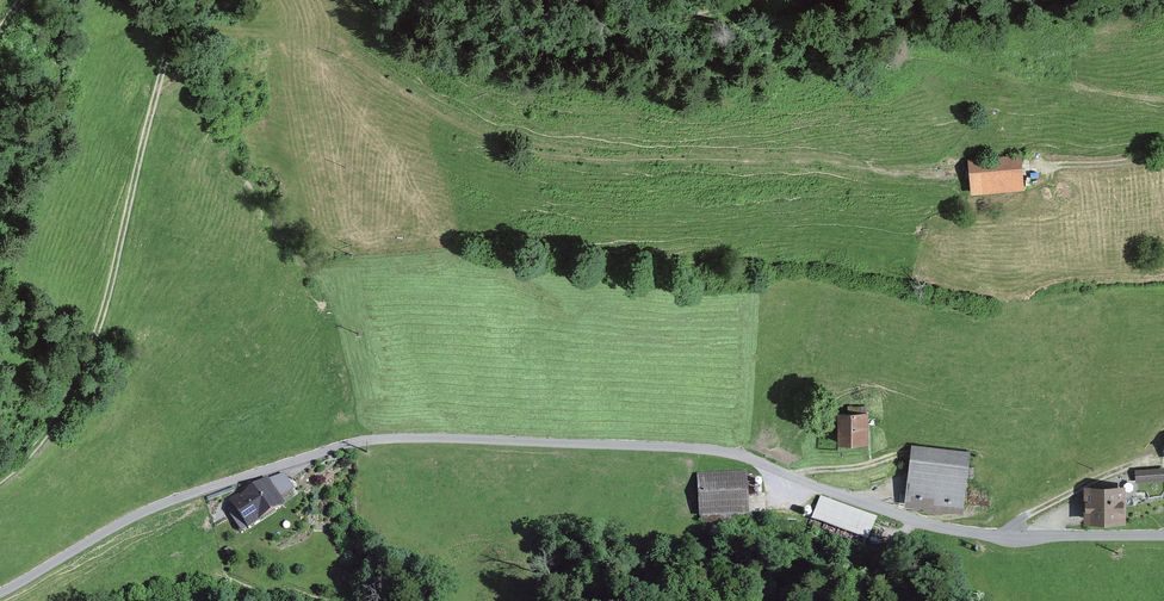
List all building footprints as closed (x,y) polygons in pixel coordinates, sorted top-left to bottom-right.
[(970,154),(973,191),(1027,187),(1024,151),(970,154)] [(867,416),(838,418),(840,447),(869,445),(867,416)] [(972,453),(912,447),(906,504),(966,510),(972,453)] [(1137,470),(1138,483),(1163,481),(1163,468),(1137,470)] [(749,473),(699,476),(701,518),(751,515),(749,473)] [(267,479),(230,503),(249,532),(285,507),(280,499),(294,491),(285,475),(267,479)] [(1126,487),(1086,488),(1087,525),(1127,524),(1126,487)] [(879,521),(822,499),(813,522),(870,544),(879,521)]
